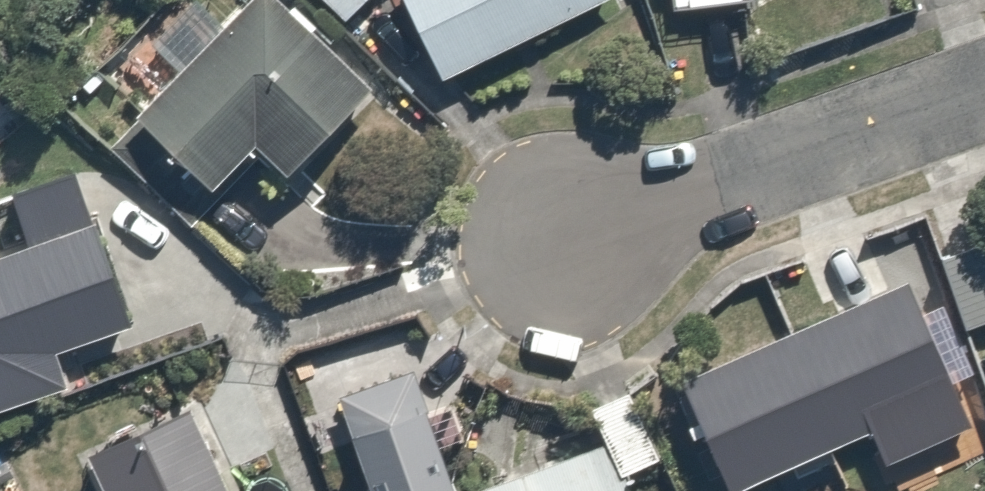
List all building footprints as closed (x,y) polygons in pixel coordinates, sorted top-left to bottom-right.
[(347,30),(374,0),(313,0),(347,30)] [(435,78),(611,0),(400,0),(435,78)] [(679,12),(753,9),(752,0),(679,0),(679,12)] [(381,91),(277,7),(159,154),(225,208),(259,166),(297,196),(381,91)] [(0,297),(0,432),(158,371),(90,193),(20,220),(43,280),(0,297)] [(965,343),(940,286),(895,306),(866,240),(797,271),(826,336),(690,397),(731,490),(781,490),(960,411),(936,356),(965,343)] [(427,388),(348,418),(375,490),(465,490),(427,388)] [(629,486),(664,473),(635,396),(588,414),(602,453),(502,490),(631,490),(629,486)] [(156,490),(237,490),(223,461),(156,490)]
